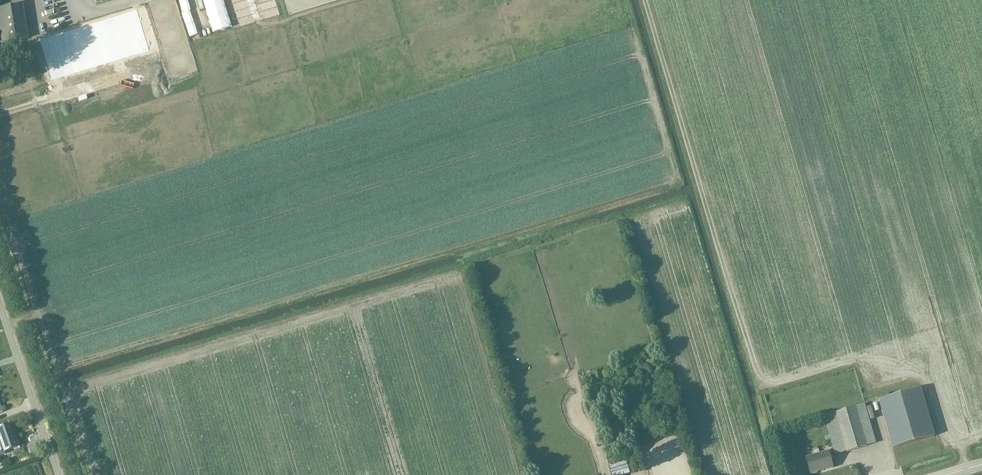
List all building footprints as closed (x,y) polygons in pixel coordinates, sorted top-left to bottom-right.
[(1,42),(1,43),(27,39),(22,5),(0,9),(0,42),(1,42)] [(149,51),(137,10),(40,40),(52,80),(149,51)] [(934,436),(920,388),(879,401),(893,449),(934,436)] [(876,443),(864,404),(835,412),(835,413),(824,416),(835,454),(846,451),(846,452),(876,443)] [(0,428),(0,452),(3,451),(17,446),(9,425),(0,428)] [(788,442),(781,435),(776,441),(783,448),(788,442)] [(833,467),(828,450),(805,457),(810,474),(833,467)]
